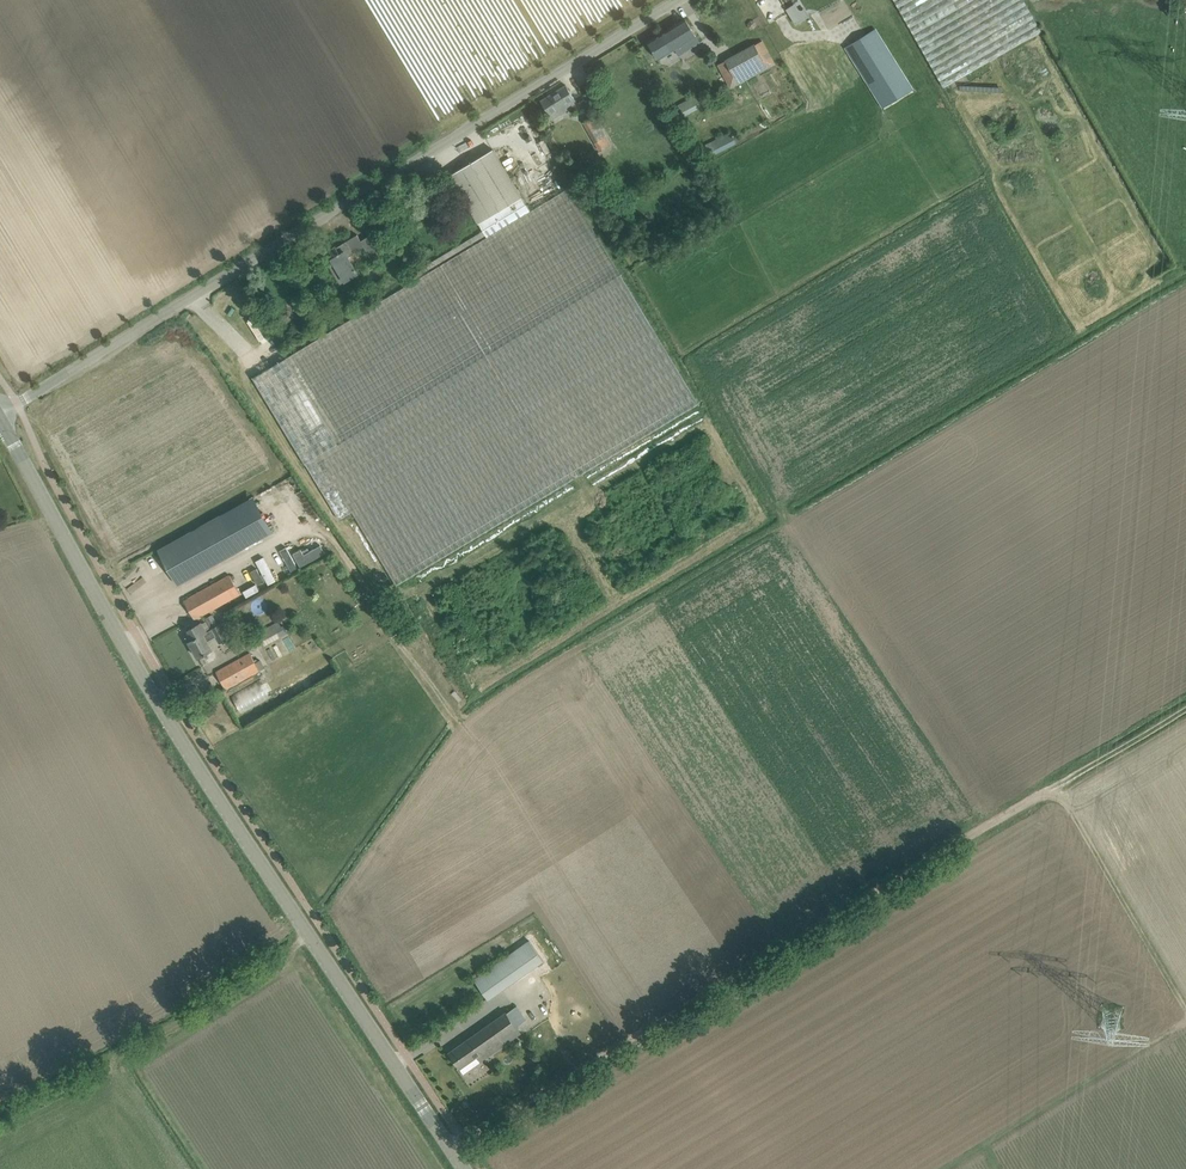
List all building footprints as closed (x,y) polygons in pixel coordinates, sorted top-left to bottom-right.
[(944,87),(1042,31),(1024,0),(894,0),(944,87)] [(679,55),(700,42),(685,18),(648,41),(658,59),(675,48),(679,55)] [(848,45),(846,47),(885,110),(915,91),(875,28),(856,40),(848,45)] [(718,64),(731,87),(775,63),(763,40),(718,64)] [(578,103),(566,85),(541,100),(550,114),(558,109),(561,113),(578,103)] [(678,105),(684,115),(701,106),(695,96),(678,105)] [(703,146),(708,157),(735,143),(730,132),(703,146)] [(487,236),(253,377),(339,519),(352,511),(397,585),(699,402),(569,187),(530,210),(493,149),(450,175),(487,236)] [(538,192),(547,186),(543,179),(534,184),(538,192)] [(371,257),(381,251),(371,235),(361,240),(358,234),(348,240),(349,241),(345,244),(344,242),(337,247),(336,245),(329,249),(334,257),(332,258),(337,266),(332,269),(341,283),(358,273),(348,257),(365,247),(371,257)] [(221,514),(159,548),(179,584),(241,550),(221,514)] [(319,538),(293,550),(301,566),(327,553),(319,538)] [(291,571),(299,566),(288,545),(280,550),(291,571)] [(258,567),(252,569),(259,587),(276,581),(266,555),(255,559),(258,567)] [(184,600),(195,619),(241,593),(231,575),(195,595),(184,600)] [(258,583),(243,591),(246,596),(260,589),(258,583)] [(256,634),(262,646),(281,635),(279,631),(283,629),(279,621),(256,634)] [(189,641),(199,657),(213,649),(208,640),(216,636),(220,642),(229,638),(221,623),(207,631),(202,622),(189,629),(194,638),(189,641)] [(216,671),(226,688),(260,669),(250,652),(227,665),(216,671)] [(239,710),(272,697),(265,680),(233,692),(239,710)] [(475,978),(489,998),(544,960),(530,940),(475,978)] [(507,1012),(470,1037),(481,1052),(486,1048),(490,1054),(521,1032),(517,1026),(526,1019),(517,1005),(507,1012)] [(481,1052),(470,1037),(450,1052),(460,1067),(477,1055),(481,1060),(490,1054),(486,1048),(481,1052)]
